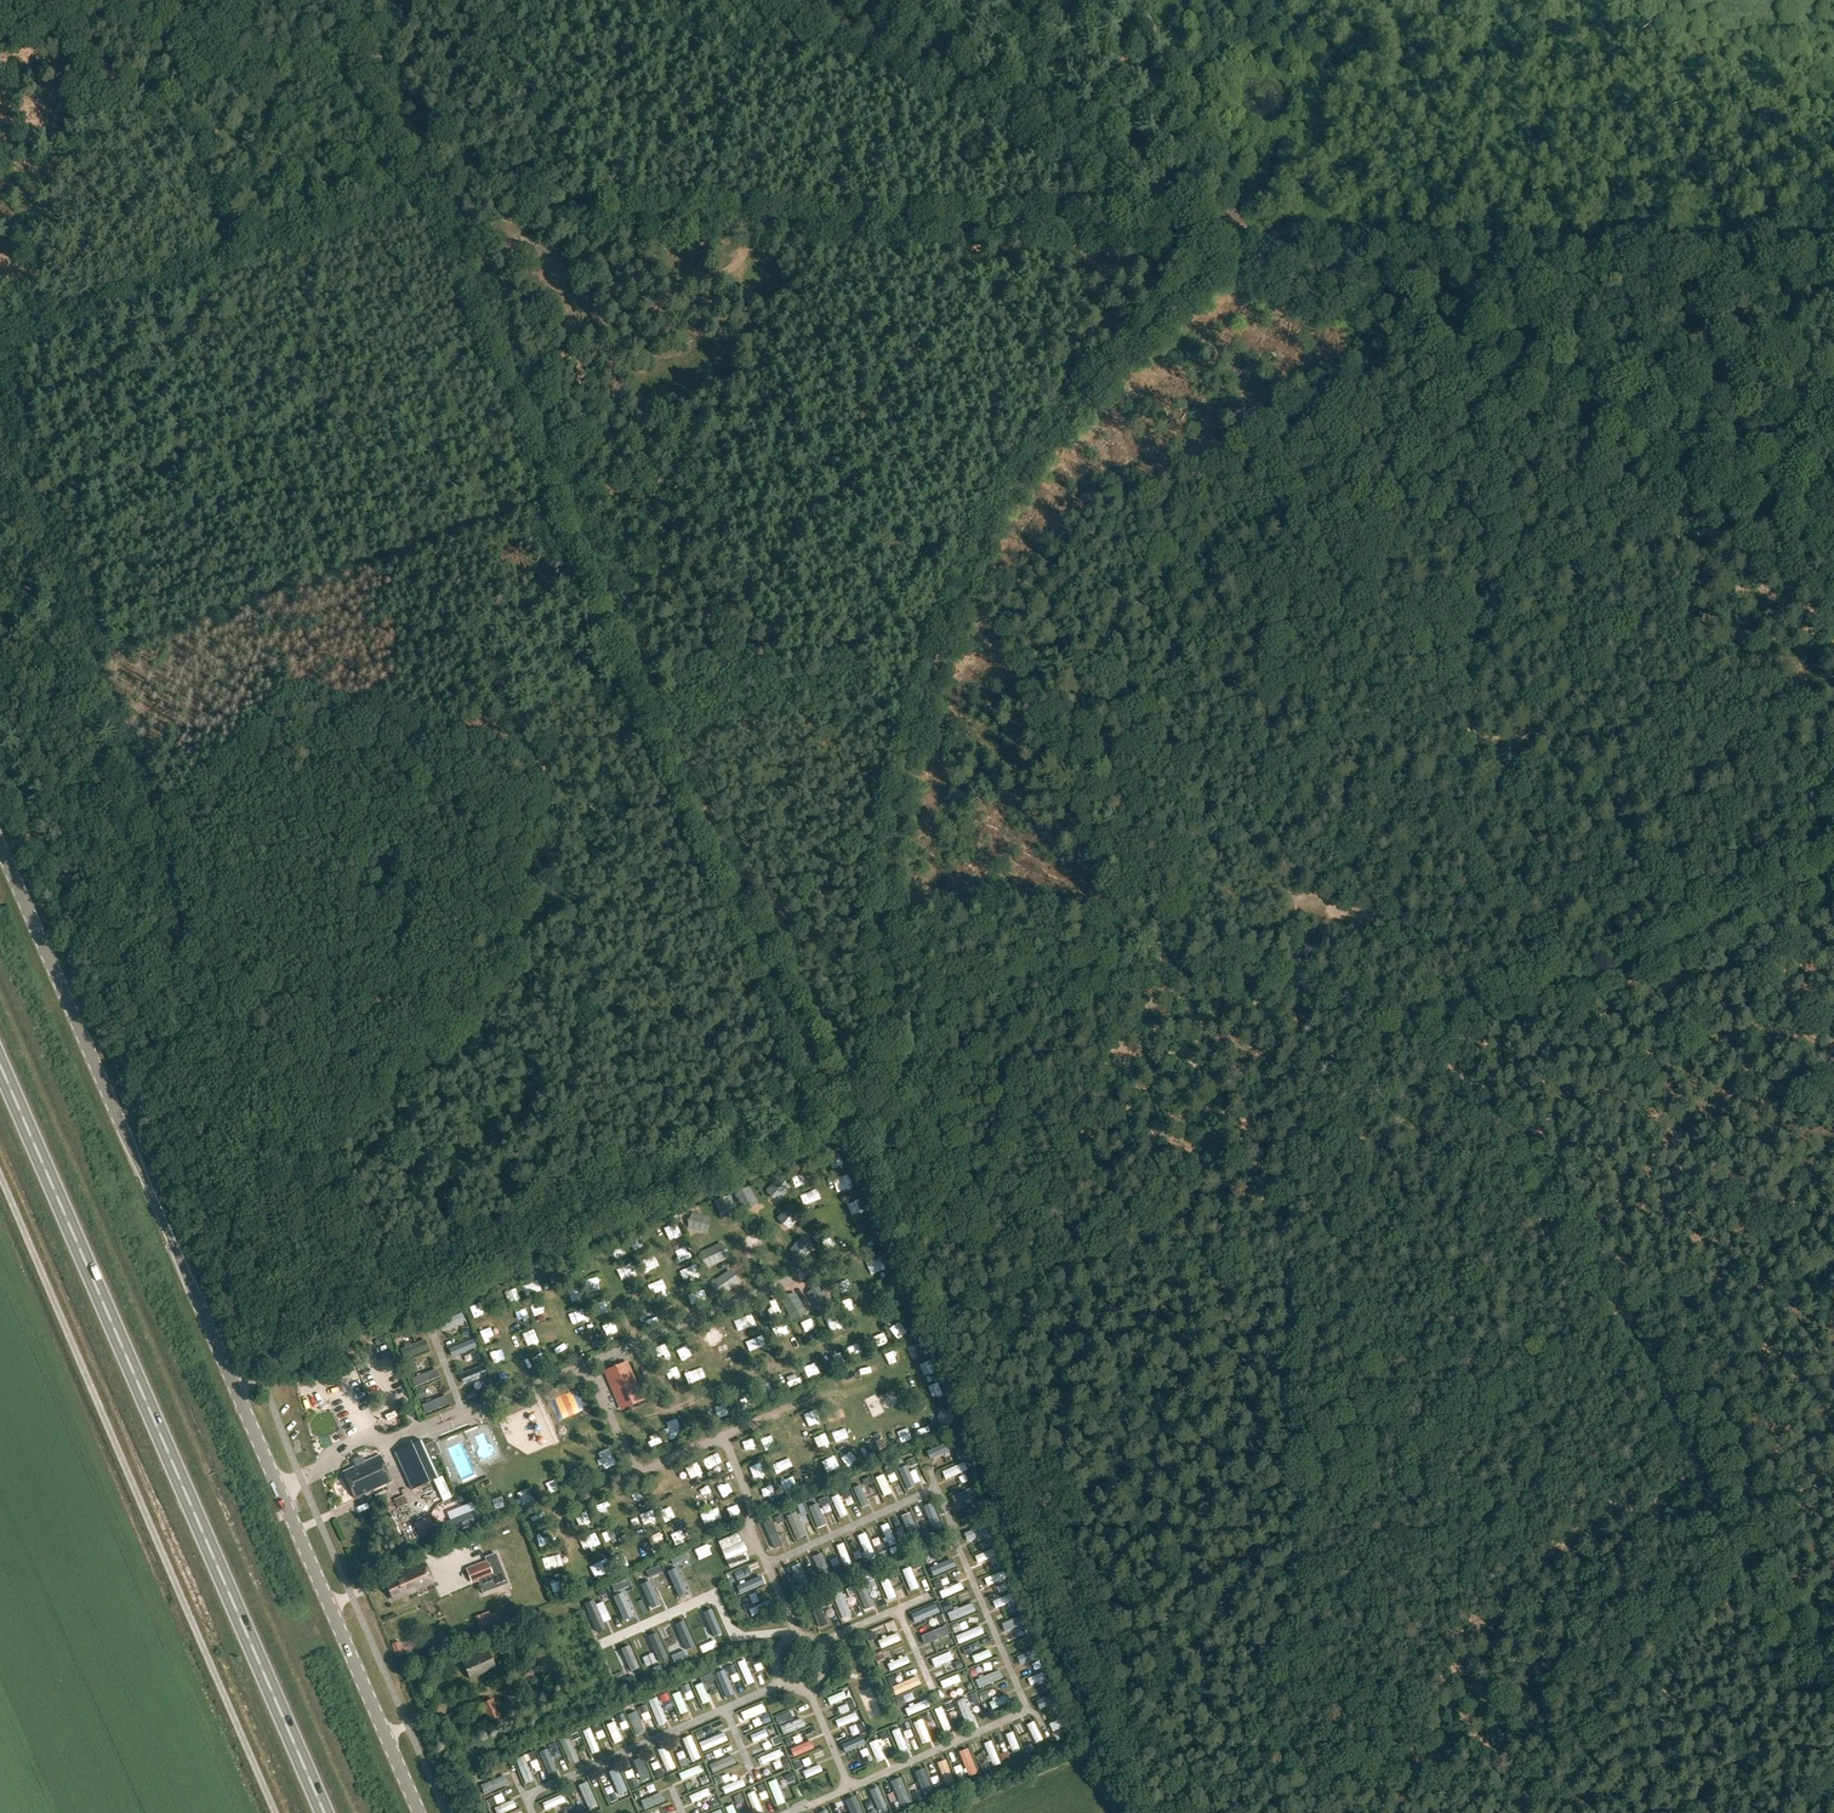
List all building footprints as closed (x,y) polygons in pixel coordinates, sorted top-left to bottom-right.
[(679,1237),(686,1235),(682,1222),(675,1224),(679,1237)] [(468,1314),(445,1325),(448,1331),(471,1321),(468,1314)] [(462,1334),(470,1335),(470,1327),(462,1326),(462,1334)] [(397,1333),(397,1343),(405,1342),(404,1333),(397,1333)] [(469,1353),(473,1360),(481,1357),(478,1349),(469,1353)] [(407,1364),(410,1371),(417,1369),(413,1361),(407,1364)] [(628,1361),(604,1371),(621,1412),(645,1402),(628,1361)] [(372,1388),(385,1380),(376,1364),(363,1371),(372,1388)] [(420,1385),(445,1379),(442,1369),(418,1375),(420,1385)] [(494,1389),(492,1381),(486,1384),(489,1391),(494,1389)] [(417,1389),(420,1398),(428,1395),(425,1387),(417,1389)] [(575,1411),(583,1397),(571,1390),(563,1404),(575,1411)] [(872,1399),(879,1415),(889,1410),(882,1394),(872,1399)] [(391,1415),(394,1423),(400,1420),(396,1412),(391,1415)] [(395,1452),(412,1491),(439,1479),(422,1441),(395,1452)] [(453,1449),(467,1482),(484,1475),(469,1442),(453,1449)] [(966,1454),(962,1446),(954,1450),(957,1457),(966,1454)] [(343,1472),(354,1497),(392,1481),(380,1455),(343,1472)] [(907,1459),(910,1466),(918,1462),(915,1456),(907,1459)] [(885,1468),(888,1474),(896,1470),(893,1464),(885,1468)] [(952,1478),(971,1473),(969,1464),(949,1469),(952,1478)] [(967,1475),(971,1483),(978,1480),(974,1472),(967,1475)] [(863,1479),(866,1485),(874,1481),(871,1475),(863,1479)] [(447,1482),(440,1486),(444,1492),(451,1488),(447,1482)] [(865,1483),(858,1486),(862,1496),(869,1494),(865,1483)] [(960,1494),(962,1502),(986,1494),(983,1486),(960,1494)] [(841,1491),(844,1497),(852,1494),(849,1487),(841,1491)] [(830,1502),(827,1495),(820,1498),(822,1505),(830,1502)] [(986,1505),(983,1497),(976,1499),(980,1508),(986,1505)] [(808,1514),(805,1506),(797,1510),(799,1517),(808,1514)] [(815,1509),(822,1526),(829,1523),(822,1506),(815,1509)] [(416,1511),(420,1524),(427,1522),(423,1509),(416,1511)] [(775,1515),(779,1523),(785,1521),(781,1512),(775,1515)] [(892,1521),(886,1524),(895,1545),(901,1543),(892,1521)] [(870,1530),(863,1533),(872,1560),(880,1557),(870,1530)] [(998,1542),(995,1534),(988,1537),(992,1545),(998,1542)] [(909,1540),(906,1535),(900,1538),(903,1543),(909,1540)] [(735,1536),(719,1544),(729,1567),(745,1560),(735,1536)] [(850,1565),(856,1562),(846,1541),(841,1544),(850,1565)] [(985,1564),(1004,1557),(1001,1548),(982,1555),(985,1564)] [(931,1554),(934,1560),(942,1556),(940,1550),(931,1554)] [(820,1555),(825,1567),(831,1565),(826,1552),(820,1555)] [(487,1561),(473,1567),(479,1581),(479,1583),(484,1593),(507,1584),(495,1554),(485,1558),(487,1561)] [(856,1560),(859,1567),(866,1563),(863,1557),(856,1560)] [(955,1558),(937,1565),(940,1574),(958,1567),(955,1558)] [(1009,1565),(1006,1558),(1000,1561),(1003,1568),(1009,1565)] [(911,1563),(914,1570),(922,1567),(919,1559),(911,1563)] [(803,1584),(811,1582),(805,1561),(798,1563),(803,1584)] [(407,1593),(408,1594),(420,1589),(417,1583),(431,1576),(426,1565),(400,1576),(401,1578),(386,1585),(393,1599),(407,1593)] [(832,1569),(834,1574),(841,1570),(838,1565),(832,1569)] [(889,1572),(892,1577),(898,1574),(896,1569),(889,1572)] [(744,1581),(748,1590),(767,1582),(764,1574),(744,1581)] [(810,1580),(813,1586),(821,1582),(818,1576),(810,1580)] [(933,1581),(936,1589),(943,1586),(940,1578),(933,1581)] [(867,1582),(869,1589),(877,1585),(874,1579),(867,1582)] [(1015,1588),(1012,1580),(1005,1583),(1008,1591),(1015,1588)] [(789,1587),(792,1594),(801,1590),(797,1583),(789,1587)] [(846,1592),(838,1595),(847,1617),(854,1614),(846,1592)] [(742,1596),(746,1604),(753,1601),(749,1593),(742,1596)] [(832,1604),(829,1596),(824,1599),(827,1606),(832,1604)] [(756,1614),(776,1606),(773,1598),(753,1606),(756,1614)] [(942,1604),(948,1620),(952,1618),(951,1615),(950,1615),(948,1610),(953,1608),(949,1601),(942,1604)] [(1026,1609),(1023,1601),(1016,1604),(1020,1612),(1026,1609)] [(824,1626),(832,1623),(824,1602),(816,1605),(824,1626)] [(960,1617),(978,1612),(975,1602),(957,1607),(960,1617)] [(921,1623),(942,1613),(938,1603),(916,1613),(921,1623)] [(1012,1630),(1035,1621),(1032,1613),(1009,1622),(1012,1630)] [(946,1622),(942,1614),(935,1617),(939,1625),(946,1622)] [(952,1625),(955,1634),(961,1631),(958,1622),(952,1625)] [(964,1642),(989,1633),(985,1624),(960,1633),(964,1642)] [(1036,1633),(1032,1624),(1025,1626),(1029,1636),(1036,1633)] [(949,1627),(926,1632),(928,1641),(951,1636),(949,1627)] [(880,1637),(877,1628),(870,1632),(873,1640),(880,1637)] [(885,1646),(905,1639),(902,1631),(882,1637),(885,1646)] [(955,1645),(952,1637),(946,1640),(949,1647),(955,1645)] [(963,1647),(966,1656),(974,1653),(970,1644),(963,1647)] [(1024,1656),(1027,1664),(1049,1656),(1045,1647),(1024,1656)] [(980,1662),(997,1656),(994,1648),(977,1654),(980,1662)] [(935,1656),(938,1664),(956,1659),(953,1650),(935,1656)] [(496,1668),(488,1651),(462,1663),(470,1679),(496,1668)] [(876,1655),(879,1662),(886,1659),(882,1652),(876,1655)] [(749,1656),(749,1664),(758,1664),(758,1656),(749,1656)] [(1050,1665),(1047,1657),(1040,1660),(1044,1668),(1050,1665)] [(726,1667),(729,1674),(736,1671),(733,1664),(726,1667)] [(984,1687),(1008,1677),(1004,1668),(980,1678),(984,1687)] [(947,1687),(966,1680),(962,1671),(944,1679),(947,1687)] [(1037,1686),(1052,1679),(1048,1671),(1034,1677),(1037,1686)] [(703,1677),(706,1684),(715,1680),(712,1674),(703,1677)] [(897,1683),(894,1674),(887,1677),(890,1685),(897,1683)] [(899,1682),(901,1691),(923,1684),(920,1676),(899,1682)] [(1059,1687),(1056,1680),(1050,1683),(1052,1690),(1059,1687)] [(681,1687),(683,1694),(691,1690),(688,1684),(681,1687)] [(503,1690),(508,1701),(517,1697),(512,1686),(503,1690)] [(876,1687),(866,1688),(867,1696),(877,1695),(876,1687)] [(847,1688),(831,1694),(834,1703),(851,1697),(847,1688)] [(990,1698),(986,1689),(980,1692),(983,1701),(990,1698)] [(659,1696),(662,1702),(670,1699),(668,1693),(659,1696)] [(1044,1698),(1046,1707),(1065,1702),(1062,1693),(1044,1698)] [(906,1704),(903,1696),(896,1699),(899,1707),(906,1704)] [(957,1700),(959,1706),(966,1702),(964,1697),(957,1700)] [(932,1698),(909,1703),(911,1712),(934,1707),(932,1698)] [(856,1707),(853,1699),(846,1701),(849,1710),(856,1707)] [(493,1700),(481,1705),(489,1723),(501,1718),(493,1700)] [(748,1718),(769,1710),(765,1700),(744,1708),(748,1718)] [(943,1705),(947,1711),(955,1708),(952,1701),(943,1705)] [(637,1708),(640,1715),(649,1711),(646,1704),(637,1708)] [(839,1717),(842,1726),(863,1718),(859,1709),(839,1717)] [(626,1720),(623,1713),(615,1716),(618,1723),(626,1720)] [(760,1717),(763,1725),(770,1722),(766,1714),(760,1717)] [(775,1717),(779,1726),(786,1723),(782,1714),(775,1717)] [(792,1730),(808,1725),(805,1716),(789,1722),(792,1730)] [(900,1724),(903,1730),(911,1726),(908,1721),(900,1724)] [(602,1730),(600,1722),(592,1725),(595,1733),(602,1730)] [(866,1730),(863,1722),(856,1725),(859,1733),(866,1730)] [(767,1728),(770,1734),(777,1731),(774,1725),(767,1728)] [(1078,1727),(1070,1730),(1072,1735),(1080,1732),(1078,1727)] [(696,1733),(698,1740),(705,1737),(702,1730),(696,1733)] [(694,1731),(686,1735),(695,1759),(704,1756),(694,1731)] [(708,1748),(730,1739),(727,1731),(705,1740),(708,1748)] [(1056,1739),(1052,1732),(1046,1736),(1050,1743),(1056,1739)] [(865,1733),(849,1741),(853,1749),(869,1741),(865,1733)] [(784,1740),(787,1749),(794,1746),(791,1737),(784,1740)] [(794,1746),(797,1754),(818,1746),(815,1738),(794,1746)] [(548,1744),(551,1750),(558,1747),(555,1741),(548,1744)] [(670,1742),(661,1746),(670,1768),(679,1765),(670,1742)] [(1023,1746),(1026,1754),(1035,1750),(1032,1743),(1023,1746)] [(632,1755),(630,1746),(621,1748),(623,1757),(632,1755)] [(642,1746),(634,1750),(645,1774),(654,1771),(642,1746)] [(783,1746),(763,1754),(767,1763),(787,1755),(783,1746)] [(973,1748),(966,1750),(972,1769),(980,1767),(973,1748)] [(1010,1758),(1007,1750),(1000,1753),(1002,1760),(1010,1758)] [(526,1754),(529,1762),(537,1759),(534,1751),(526,1754)] [(704,1756),(706,1761),(712,1759),(710,1753),(704,1756)] [(873,1761),(870,1754),(863,1757),(866,1764),(873,1761)] [(942,1759),(949,1783),(958,1781),(950,1756),(942,1759)] [(689,1765),(686,1757),(678,1761),(682,1769),(689,1765)] [(793,1762),(797,1771),(804,1768),(800,1759),(793,1762)] [(918,1762),(924,1779),(931,1777),(925,1759),(918,1762)] [(781,1762),(784,1770),(790,1767),(787,1760),(781,1762)] [(806,1768),(810,1776),(826,1770),(823,1761),(806,1768)] [(980,1764),(983,1771),(992,1768),(988,1761),(980,1764)] [(687,1778),(703,1772),(700,1763),(683,1769),(687,1778)] [(664,1775),(661,1768),(654,1770),(658,1778),(664,1775)] [(956,1772),(959,1780),(968,1777),(965,1769),(956,1772)] [(784,1775),(788,1784),(796,1781),(792,1772),(784,1775)] [(714,1778),(717,1786),(723,1783),(720,1775),(714,1778)] [(746,1775),(726,1784),(729,1791),(749,1783),(746,1775)] [(773,1778),(780,1804),(788,1801),(781,1776),(773,1778)] [(907,1776),(899,1778),(905,1800),(912,1798),(907,1776)] [(583,1781),(592,1802),(599,1799),(590,1778),(583,1781)] [(638,1786),(635,1778),(628,1781),(631,1790),(638,1786)] [(934,1786),(937,1793),(945,1790),(942,1783),(934,1786)] [(711,1785),(693,1792),(696,1801),(715,1794),(711,1785)] [(883,1786),(876,1789),(884,1809),(891,1806),(883,1786)] [(647,1808),(669,1798),(665,1789),(643,1799),(647,1808)] [(618,1798),(614,1791),(607,1794),(610,1801),(618,1798)] [(758,1812),(764,1810),(759,1791),(753,1792),(758,1812)] [(923,1799),(919,1791),(911,1794),(915,1802),(923,1799)] [(521,1807),(518,1798),(499,1805),(502,1812),(504,1812),(521,1807)] [(730,1803),(733,1812),(741,1812),(737,1801),(730,1803)] [(890,1804),(893,1811),(901,1808),(898,1801),(890,1804)] [(579,1812),(585,1810),(582,1805),(576,1808),(579,1812)]
